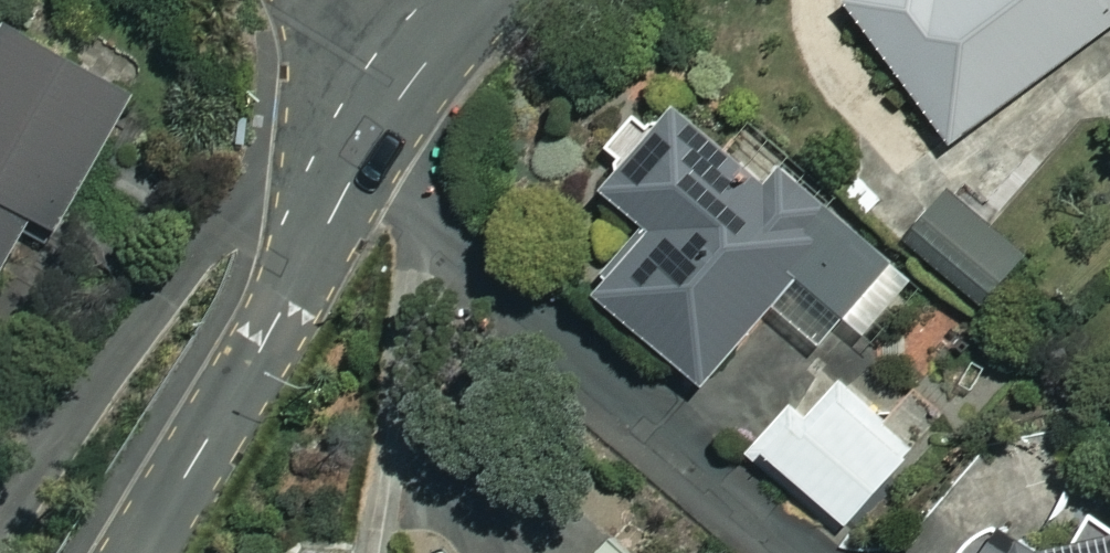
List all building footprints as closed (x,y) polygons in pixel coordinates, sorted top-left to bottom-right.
[(861,9),(958,145),(1109,36),(1109,0),(873,0),(861,9)] [(18,35),(0,69),(0,314),(47,224),(69,236),(141,100),(18,35)] [(774,193),(691,120),(621,200),(665,238),(609,301),(711,390),(779,312),(822,350),(895,266),(791,174),(774,193)] [(1035,262),(963,195),(923,238),(995,305),(1035,262)] [(923,464),(855,393),(784,460),(853,531),(923,464)] [(1036,533),(1004,536),(982,552),(1059,552),(1036,533)]
